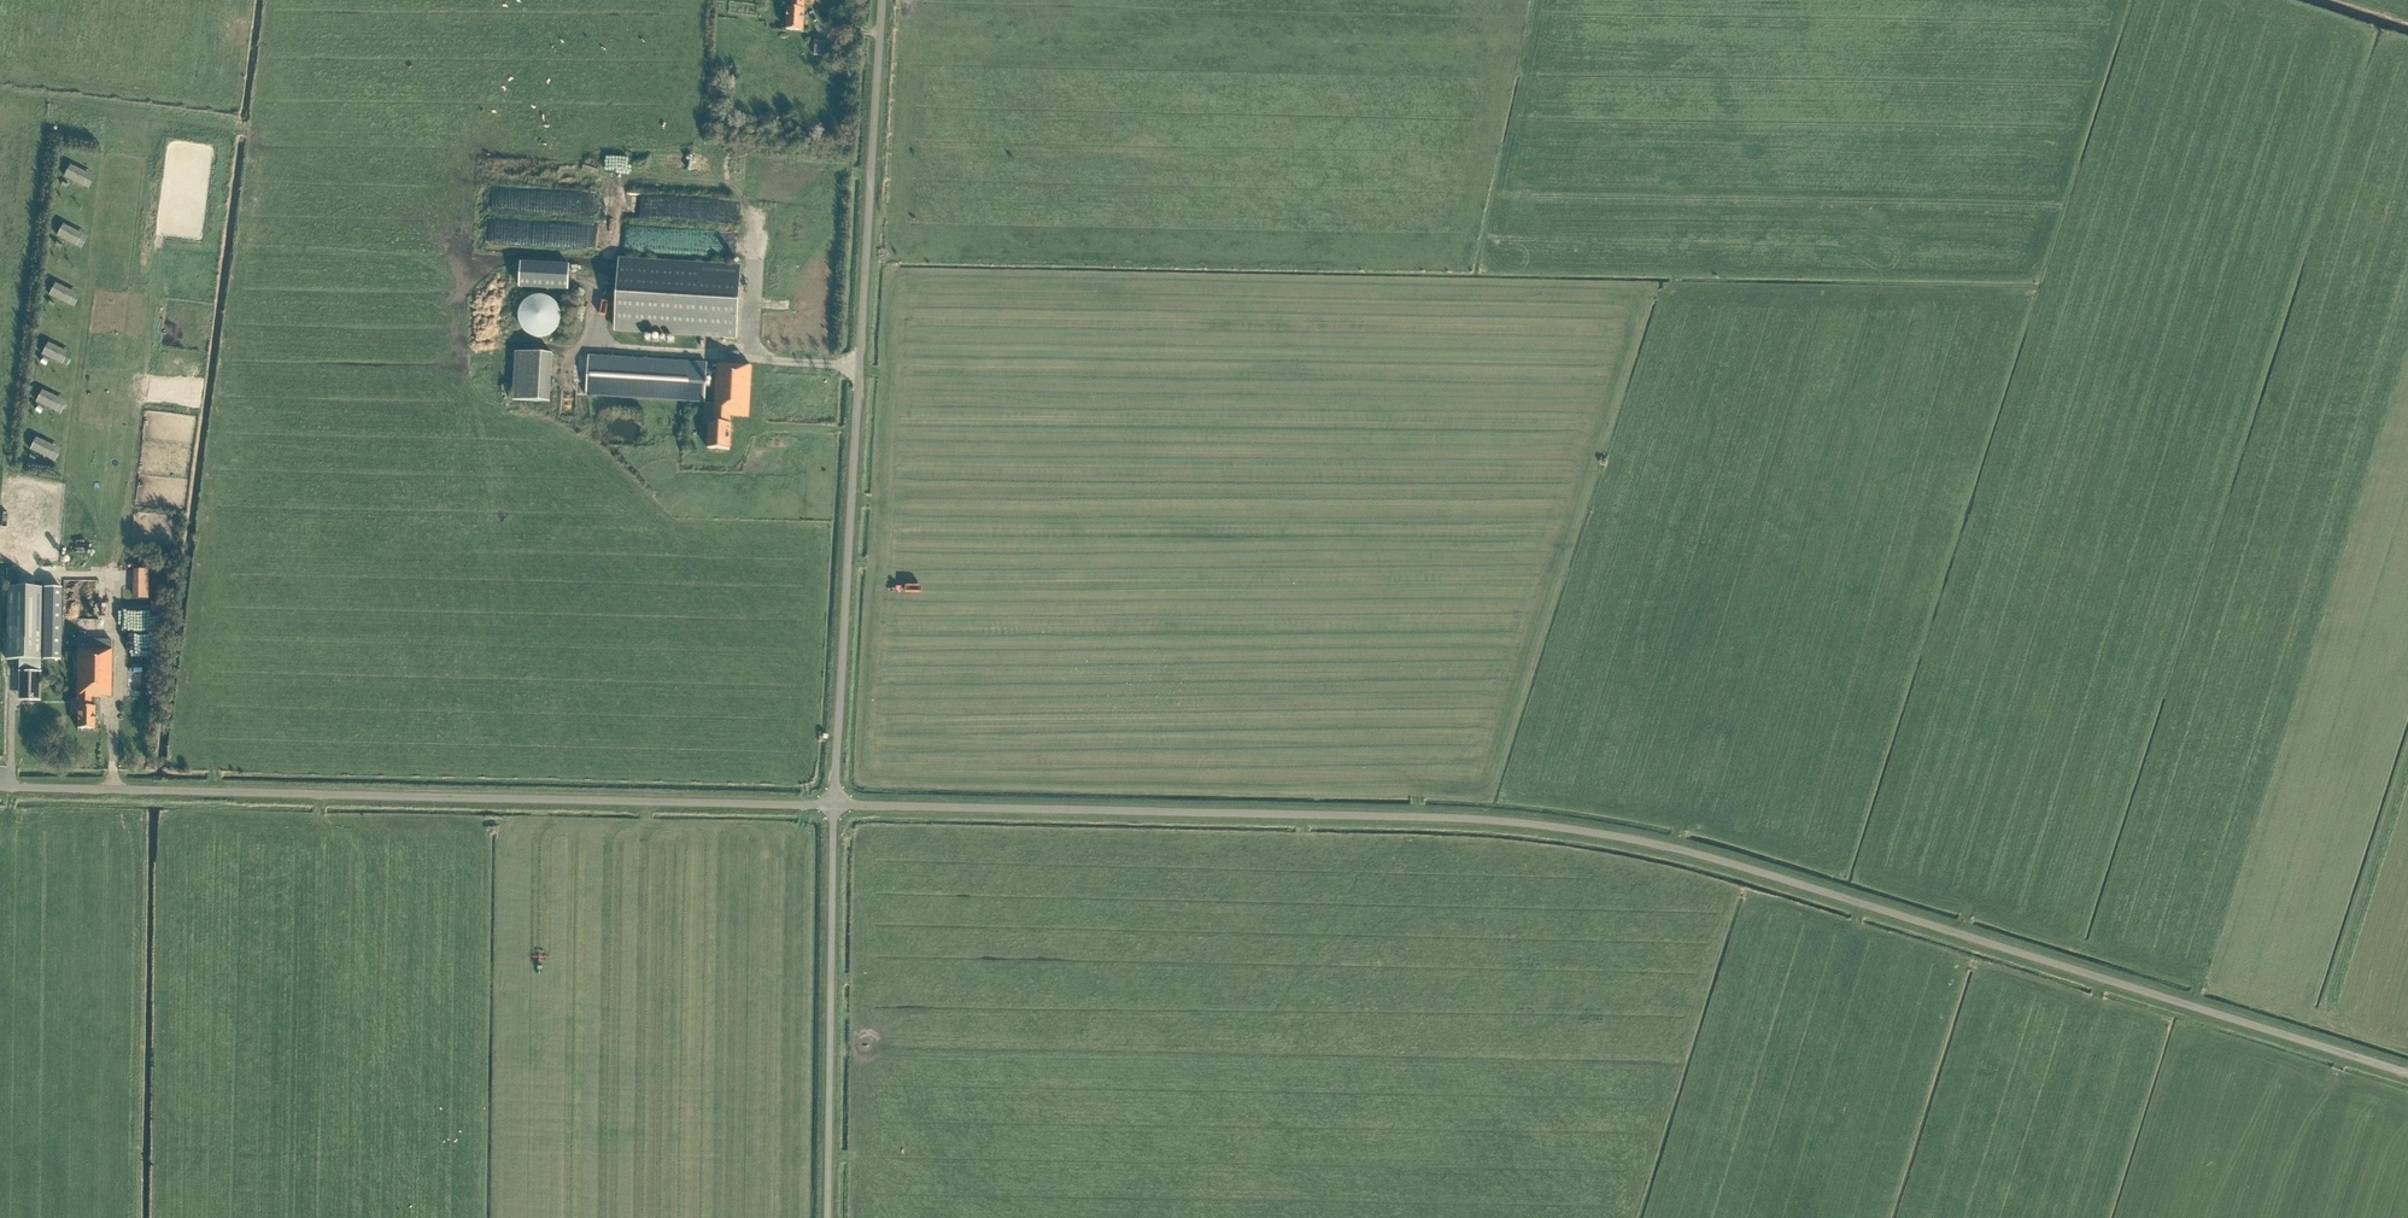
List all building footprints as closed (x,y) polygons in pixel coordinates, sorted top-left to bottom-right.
[(787,30),(803,31),(804,9),(804,0),(789,0),(788,8),(787,30)] [(824,56),(825,42),(815,41),(814,56),(824,56)] [(72,164),(65,176),(86,188),(93,175),(72,164)] [(65,223),(58,236),(80,247),(86,234),(65,223)] [(740,268),(620,261),(616,330),(736,337),(740,268)] [(521,263),(520,288),(568,290),(569,266),(521,263)] [(51,297),(73,305),(78,291),(56,283),(51,297)] [(558,336),(557,298),(523,299),(524,336),(558,336)] [(49,342),(43,355),(65,364),(71,351),(49,342)] [(553,355),(517,353),(514,401),(550,403),(553,355)] [(705,403),(707,364),(590,357),(587,396),(705,403)] [(717,365),(714,415),(715,415),(715,423),(710,423),(708,449),(730,450),(731,425),(730,424),(730,416),(749,417),(752,367),(717,365)] [(58,412),(65,400),(44,389),(38,402),(58,412)] [(53,460),(59,446),(38,437),(32,450),(53,460)] [(136,584),(136,599),(148,599),(148,585),(136,584)] [(8,587),(6,660),(41,660),(60,661),(61,588),(8,587)] [(161,603),(151,602),(151,612),(161,612),(161,603)] [(78,636),(77,697),(79,697),(79,707),(78,707),(78,729),(94,729),(95,698),(101,698),(101,696),(111,697),(112,641),(89,640),(89,637),(78,636)] [(21,672),(21,696),(30,696),(30,701),(40,701),(40,672),(21,672)]
